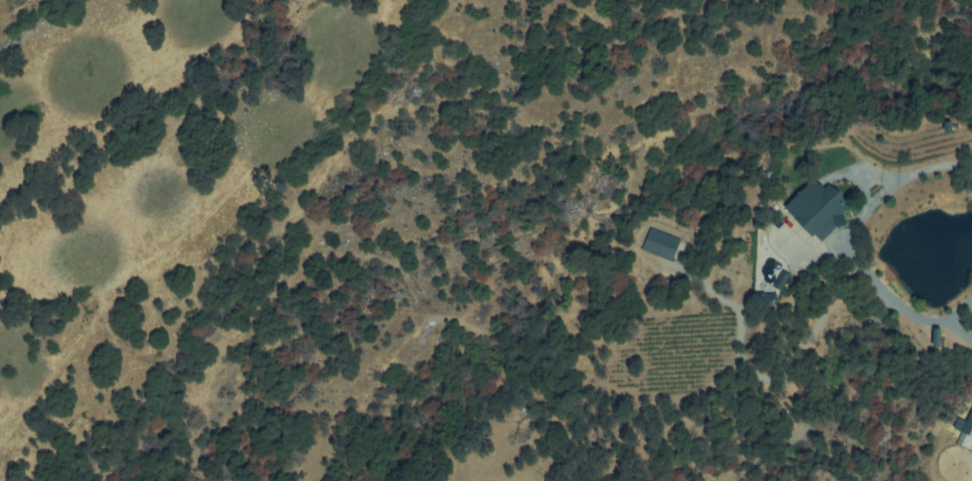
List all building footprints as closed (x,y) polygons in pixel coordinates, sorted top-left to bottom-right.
[(789,207),(818,241),(853,211),(824,176),(789,207)]
